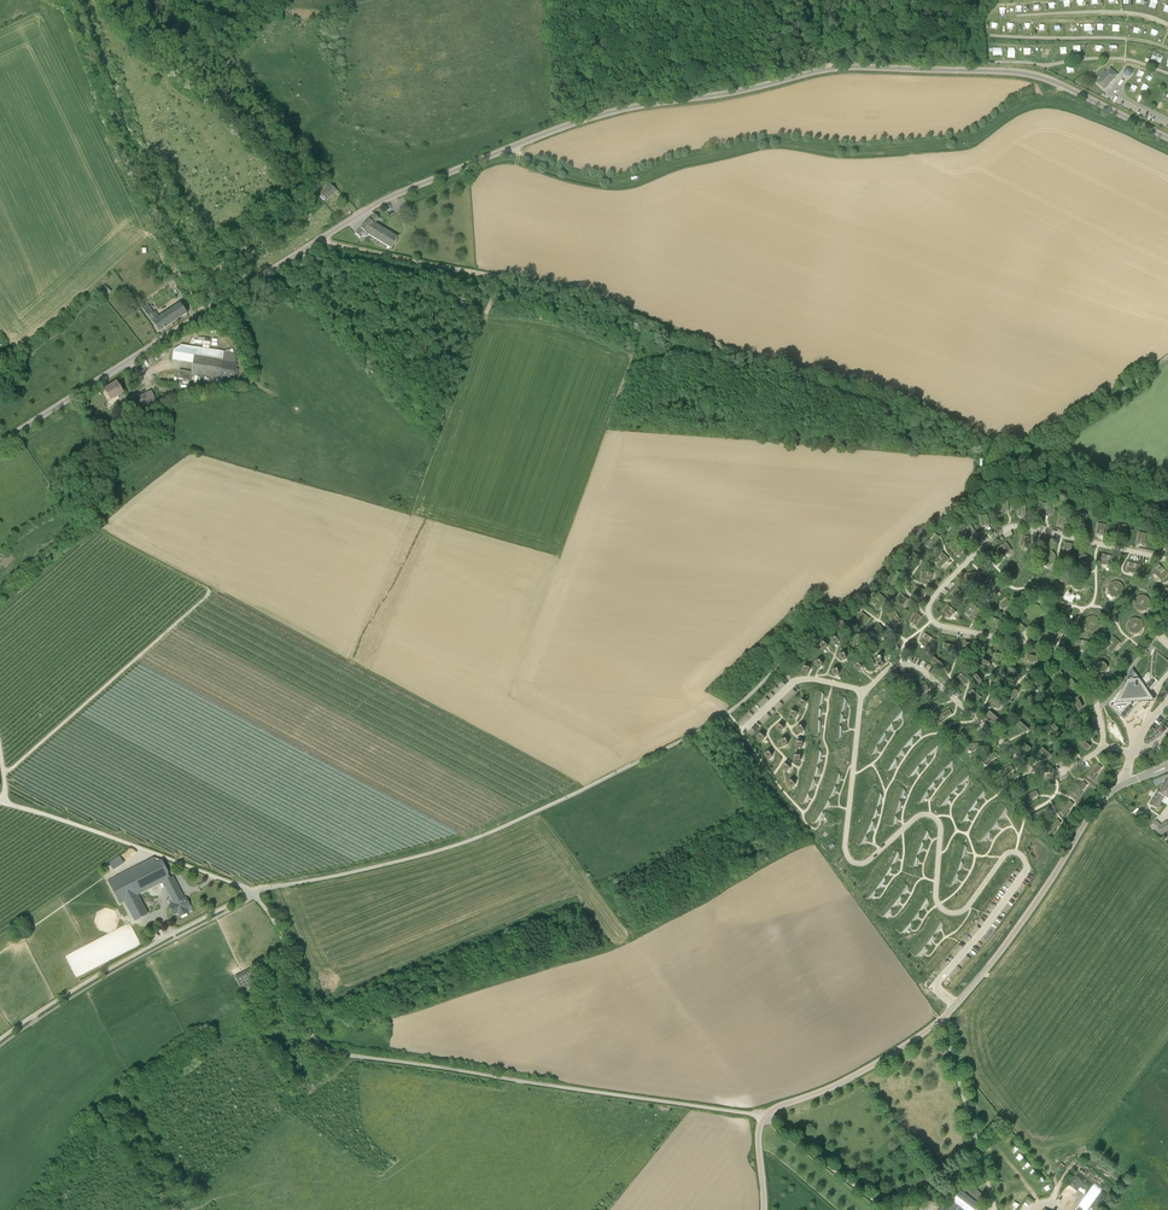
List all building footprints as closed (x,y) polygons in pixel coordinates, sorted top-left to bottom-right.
[(1159,0),(1151,0),(1149,7),(1156,9),(1159,0)] [(1154,29),(1151,36),(1158,38),(1160,31),(1154,29)] [(1161,63),(1165,55),(1155,51),(1152,59),(1161,63)] [(1106,71),(1105,70),(1098,77),(1100,78),(1096,82),(1104,89),(1118,75),(1110,68),(1106,71)] [(321,194),(327,200),(336,190),(331,185),(321,194)] [(376,222),(379,219),(374,214),(365,223),(372,230),(394,243),(397,238),(376,225),(377,225),(377,224),(377,223),(376,222)] [(391,248),(394,243),(372,230),(365,223),(355,233),(360,238),(362,235),(364,236),(365,237),(366,236),(368,236),(368,235),(391,248)] [(107,284),(102,288),(108,295),(113,291),(107,284)] [(142,306),(152,320),(156,317),(147,303),(142,306)] [(180,304),(153,322),(159,332),(187,314),(180,304)] [(233,349),(224,351),(198,347),(197,355),(194,355),(195,348),(188,347),(187,350),(185,362),(193,363),(192,375),(220,379),(235,377),(236,357),(233,349)] [(110,400),(123,392),(117,381),(104,389),(110,400)] [(142,407),(156,400),(151,391),(138,397),(142,407)] [(999,502),(999,511),(1009,511),(1009,501),(999,502)] [(1040,502),(1038,512),(1051,514),(1053,505),(1040,502)] [(1018,505),(1018,516),(1026,516),(1027,505),(1018,505)] [(1081,510),(1078,521),(1087,522),(1089,512),(1081,510)] [(1061,512),(1058,523),(1067,524),(1069,514),(1061,512)] [(987,515),(979,517),(981,527),(989,525),(987,515)] [(1098,521),(1096,532),(1105,533),(1107,523),(1098,521)] [(1120,522),(1118,532),(1127,534),(1129,524),(1120,522)] [(970,524),(959,530),(964,539),(976,532),(970,524)] [(1138,533),(1136,543),(1144,545),(1147,535),(1138,533)] [(932,536),(923,546),(930,551),(940,538),(935,534),(933,537),(932,536)] [(1022,536),(1019,546),(1027,548),(1030,537),(1022,536)] [(1159,547),(1167,549),(1167,546),(1167,538),(1162,537),(1159,547)] [(1065,540),(1063,550),(1071,552),(1073,542),(1065,540)] [(955,541),(949,547),(957,554),(962,548),(955,541)] [(1006,542),(995,550),(1000,558),(1011,550),(1006,542)] [(1040,554),(1040,556),(1040,557),(1040,558),(1040,559),(1041,560),(1042,561),(1043,562),(1044,563),(1045,563),(1046,564),(1047,564),(1048,564),(1049,564),(1050,564),(1051,563),(1052,563),(1053,562),(1054,561),(1055,560),(1055,559),(1056,558),(1056,557),(1056,556),(1056,554),(1056,553),(1056,552),(1055,551),(1054,550),(1053,549),(1052,549),(1051,548),(1050,548),(1049,547),(1048,547),(1047,547),(1046,548),(1045,548),(1044,549),(1043,549),(1042,550),(1041,551),(1040,552),(1040,553),(1040,554)] [(910,551),(901,561),(908,566),(918,553),(913,549),(911,552),(910,551)] [(942,551),(933,561),(940,568),(950,558),(942,551)] [(1077,559),(1077,561),(1077,562),(1077,563),(1077,564),(1078,565),(1079,566),(1079,567),(1080,568),(1081,568),(1082,569),(1084,569),(1085,569),(1086,569),(1087,569),(1088,568),(1089,568),(1090,567),(1091,566),(1092,565),(1092,564),(1093,563),(1093,562),(1093,561),(1093,559),(1093,558),(1092,557),(1092,556),(1091,555),(1090,554),(1089,554),(1088,553),(1087,553),(1086,552),(1085,552),(1084,552),(1083,553),(1081,553),(1080,554),(1079,554),(1079,555),(1078,556),(1077,557),(1077,558),(1077,559)] [(1102,552),(1100,562),(1113,565),(1116,555),(1102,552)] [(1129,560),(1127,570),(1140,573),(1143,563),(1129,560)] [(1153,570),(1163,580),(1167,574),(1167,571),(1159,563),(1153,570)] [(892,569),(883,578),(890,584),(900,570),(895,567),(892,570),(892,569)] [(921,569),(921,577),(931,578),(932,570),(921,569)] [(976,569),(966,571),(967,579),(977,578),(976,569)] [(985,584),(985,585),(985,586),(985,587),(986,588),(986,590),(987,590),(988,591),(989,592),(990,593),(991,593),(992,593),(993,593),(994,593),(995,593),(997,593),(998,592),(999,591),(999,590),(1000,590),(1001,589),(1001,587),(1001,586),(1001,585),(1001,584),(1001,583),(1001,582),(1000,581),(999,580),(999,579),(998,578),(997,578),(995,577),(994,577),(993,577),(992,577),(991,577),(990,578),(989,578),(988,579),(987,580),(986,581),(986,582),(985,583),(985,584)] [(1108,587),(1108,588),(1108,589),(1108,590),(1109,591),(1109,592),(1110,593),(1111,594),(1112,595),(1113,595),(1114,596),(1115,596),(1116,596),(1117,596),(1119,596),(1120,595),(1121,595),(1122,594),(1122,593),(1123,592),(1124,591),(1124,590),(1124,589),(1125,588),(1124,587),(1124,585),(1124,584),(1123,583),(1122,582),(1122,581),(1121,581),(1120,580),(1119,580),(1117,580),(1116,579),(1115,580),(1114,580),(1113,580),(1112,581),(1111,581),(1110,582),(1109,583),(1109,584),(1108,585),(1108,587)] [(916,583),(913,591),(922,595),(925,587),(916,583)] [(956,584),(950,590),(958,597),(964,591),(956,584)] [(1158,594),(1158,595),(1158,597),(1159,598),(1159,599),(1160,600),(1161,601),(1162,601),(1163,602),(1164,602),(1165,602),(1166,603),(1167,602),(1167,586),(1166,586),(1165,586),(1164,586),(1163,587),(1162,587),(1161,588),(1160,589),(1159,590),(1159,591),(1158,592),(1158,593),(1158,594)] [(879,590),(870,600),(878,608),(887,597),(879,590)] [(900,590),(894,596),(902,603),(908,597),(900,590)] [(1135,600),(1134,602),(1135,603),(1135,604),(1135,605),(1136,606),(1136,607),(1137,608),(1138,609),(1139,609),(1140,609),(1141,610),(1143,610),(1144,610),(1145,609),(1146,609),(1147,609),(1148,608),(1149,607),(1150,606),(1150,605),(1151,604),(1151,603),(1151,602),(1151,600),(1151,599),(1150,598),(1150,597),(1149,596),(1148,595),(1147,595),(1146,594),(1145,594),(1144,593),(1143,593),(1142,593),(1140,594),(1139,594),(1138,595),(1137,595),(1136,596),(1136,597),(1135,598),(1135,599),(1135,600)] [(1008,598),(1000,604),(1008,615),(1016,609),(1008,598)] [(948,602),(942,608),(950,615),(956,609),(948,602)] [(973,602),(964,612),(972,619),(981,609),(973,602)] [(1026,609),(1026,610),(1026,611),(1026,613),(1027,614),(1027,615),(1028,616),(1029,617),(1030,617),(1031,618),(1032,618),(1033,619),(1034,619),(1035,619),(1037,618),(1038,618),(1039,617),(1040,617),(1041,616),(1041,615),(1042,614),(1042,613),(1043,612),(1043,610),(1043,609),(1042,608),(1042,607),(1041,606),(1041,605),(1040,604),(1039,603),(1038,603),(1037,602),(1036,602),(1034,602),(1033,602),(1032,602),(1031,603),(1030,603),(1029,604),(1028,605),(1027,606),(1027,607),(1026,608),(1026,609)] [(895,608),(888,612),(893,621),(900,617),(895,608)] [(1064,608),(1055,613),(1063,625),(1071,619),(1064,608)] [(861,609),(856,615),(864,622),(869,615),(861,609)] [(915,611),(909,620),(917,624),(922,615),(915,611)] [(990,614),(986,621),(995,626),(999,619),(990,614)] [(1086,623),(1086,624),(1086,625),(1086,627),(1087,628),(1087,629),(1088,630),(1089,631),(1090,631),(1091,632),(1092,632),(1093,632),(1094,633),(1096,632),(1097,632),(1098,632),(1099,631),(1100,631),(1101,630),(1101,629),(1102,628),(1102,627),(1103,625),(1103,624),(1103,623),(1102,622),(1102,621),(1101,620),(1101,619),(1100,618),(1099,617),(1098,617),(1097,616),(1096,616),(1094,616),(1093,616),(1092,616),(1091,617),(1090,617),(1089,618),(1088,619),(1087,620),(1087,621),(1086,622),(1086,623)] [(1127,624),(1127,625),(1127,626),(1127,628),(1128,629),(1128,630),(1129,631),(1130,631),(1131,632),(1132,633),(1133,633),(1134,633),(1135,633),(1136,633),(1137,633),(1138,633),(1139,632),(1140,631),(1141,631),(1142,630),(1143,629),(1143,628),(1143,626),(1143,625),(1143,624),(1143,623),(1143,622),(1142,621),(1141,620),(1140,619),(1140,618),(1138,618),(1137,617),(1136,617),(1135,617),(1134,617),(1133,617),(1132,618),(1131,618),(1130,619),(1129,620),(1128,621),(1128,622),(1127,623),(1127,624)] [(841,618),(837,622),(845,631),(849,627),(845,623),(847,621),(843,618),(842,619),(841,618)] [(1019,619),(1013,625),(1021,632),(1026,626),(1019,619)] [(879,621),(868,629),(874,638),(885,630),(879,621)] [(1047,627),(1044,634),(1053,639),(1057,631),(1047,627)] [(925,630),(919,639),(931,646),(936,638),(925,630)] [(855,633),(853,644),(858,645),(859,640),(861,640),(862,635),(860,635),(860,634),(855,633)] [(1113,635),(1104,645),(1112,652),(1121,642),(1113,635)] [(1076,638),(1074,648),(1088,650),(1090,640),(1076,638)] [(822,639),(818,643),(823,647),(827,643),(822,639)] [(964,640),(963,645),(975,648),(976,643),(964,640)] [(944,641),(943,646),(955,649),(956,643),(944,641)] [(1107,703),(1125,720),(1136,701),(1155,700),(1149,691),(1167,671),(1167,659),(1157,649),(1136,672),(1133,668),(1124,685),(1107,703)] [(995,651),(994,657),(1006,660),(1007,654),(995,651)] [(874,652),(873,655),(874,656),(873,659),(877,660),(876,664),(880,665),(882,660),(878,659),(880,656),(877,655),(877,653),(874,652)] [(1027,653),(1026,659),(1038,661),(1039,656),(1027,653)] [(933,654),(929,658),(938,667),(942,662),(933,654)] [(981,657),(978,662),(989,667),(991,662),(986,660),(987,658),(982,655),(981,657)] [(856,660),(853,665),(857,669),(861,664),(856,660)] [(1090,667),(1090,668),(1090,669),(1090,670),(1091,671),(1091,672),(1092,673),(1093,674),(1094,675),(1094,676),(1095,676),(1096,677),(1097,678),(1098,678),(1099,678),(1100,678),(1102,678),(1103,678),(1104,678),(1105,677),(1106,676),(1107,676),(1107,675),(1108,674),(1108,673),(1109,671),(1109,670),(1109,669),(1108,668),(1108,667),(1107,666),(1107,665),(1106,664),(1105,663),(1104,663),(1104,662),(1103,661),(1102,660),(1101,660),(1099,660),(1098,660),(1097,660),(1096,660),(1095,660),(1094,661),(1093,662),(1092,663),(1091,663),(1091,665),(1090,666),(1090,667)] [(1010,666),(1008,671),(1018,677),(1021,672),(1016,669),(1017,667),(1012,665),(1011,667),(1010,666)] [(1060,668),(1049,675),(1053,680),(1063,673),(1060,668)] [(916,671),(900,672),(900,680),(913,678),(912,677),(916,676),(916,671)] [(959,671),(956,675),(965,684),(969,679),(959,671)] [(976,673),(971,676),(979,685),(983,682),(980,678),(982,677),(978,672),(976,674),(976,673)] [(996,677),(991,681),(999,690),(1003,686),(1000,682),(1001,681),(998,677),(997,678),(996,677)] [(1028,679),(1027,684),(1039,686),(1040,681),(1035,680),(1035,678),(1030,677),(1029,679),(1028,679)] [(1072,677),(1067,679),(1072,690),(1077,687),(1072,677)] [(932,683),(916,684),(916,692),(929,690),(929,689),(933,688),(932,683)] [(1012,687),(1007,698),(1013,700),(1015,695),(1017,696),(1019,691),(1017,690),(1017,689),(1012,687)] [(814,688),(811,704),(818,705),(821,702),(823,693),(820,690),(814,688)] [(971,688),(967,692),(976,700),(980,696),(971,688)] [(836,694),(833,709),(840,711),(843,707),(845,698),(843,695),(836,694)] [(1032,694),(1026,695),(1027,707),(1033,706),(1033,701),(1035,701),(1034,695),(1032,696),(1032,694)] [(993,695),(989,699),(998,707),(1002,703),(993,695)] [(1077,696),(1072,698),(1078,709),(1083,706),(1077,696)] [(937,697),(923,704),(927,712),(937,704),(940,701),(937,697)] [(1049,700),(1046,704),(1055,712),(1058,707),(1054,704),(1056,702),(1052,699),(1050,700),(1049,700)] [(811,704),(809,717),(816,717),(819,713),(820,708),(818,705),(811,704)] [(897,704),(886,716),(891,720),(895,719),(902,712),(902,709),(897,704)] [(949,708),(934,714),(938,722),(949,716),(948,715),(951,713),(949,708)] [(833,709),(831,722),(838,723),(841,719),(842,714),(840,711),(833,709)] [(989,709),(985,713),(995,721),(998,717),(989,709)] [(886,716),(878,726),(884,730),(888,728),(892,724),(891,720),(886,716)] [(816,717),(809,717),(810,732),(816,733),(819,728),(819,719),(816,717)] [(1088,718),(1082,720),(1086,731),(1091,730),(1088,718)] [(1019,720),(1016,725),(1025,733),(1029,728),(1019,720)] [(1051,722),(1048,726),(1057,734),(1060,730),(1056,726),(1058,725),(1054,721),(1052,723),(1051,722)] [(831,722),(830,738),(837,738),(840,734),(840,725),(838,723),(831,722)] [(916,722),(907,731),(912,735),(916,734),(920,730),(920,727),(916,722)] [(779,725),(776,729),(781,733),(784,729),(779,725)] [(972,725),(956,726),(956,734),(969,732),(968,731),(972,730),(972,725)] [(878,726),(870,740),(875,743),(880,741),(885,733),(884,730),(878,726)] [(907,731),(896,743),(901,747),(906,745),(912,738),(912,735),(907,731)] [(1082,738),(1078,742),(1087,750),(1091,746),(1082,738)] [(786,739),(780,741),(783,748),(788,745),(786,739)] [(932,739),(921,750),(925,754),(930,754),(937,747),(937,744),(932,739)] [(1022,739),(1018,744),(1027,752),(1031,747),(1022,739)] [(870,740),(864,751),(870,754),(874,751),(876,747),(875,743),(870,740)] [(983,742),(966,742),(967,751),(979,749),(979,748),(983,747),(983,742)] [(896,743),(889,753),(894,756),(899,754),(902,750),(901,747),(896,743)] [(1042,746),(1038,750),(1047,758),(1051,754),(1042,746)] [(1069,746),(1065,750),(1074,758),(1078,754),(1069,746)] [(811,747),(808,762),(816,763),(818,762),(820,750),(818,748),(811,747)] [(921,750),(912,759),(917,763),(922,762),(925,758),(925,754),(921,750)] [(994,751),(980,758),(984,766),(994,758),(997,756),(994,751)] [(768,752),(764,755),(768,760),(772,757),(768,752)] [(889,753),(880,766),(886,770),(890,768),(895,760),(894,756),(889,753)] [(947,754),(938,763),(943,768),(948,767),(952,763),(952,760),(947,754)] [(912,759),(903,771),(908,776),(912,774),(918,767),(917,763),(912,759)] [(808,762),(805,774),(813,776),(815,775),(817,767),(816,763),(808,762)] [(938,763),(928,775),(933,779),(937,778),(943,771),(943,768),(938,763)] [(1098,763),(1087,775),(1094,781),(1101,769),(1102,767),(1098,763)] [(785,764),(781,768),(786,773),(790,768),(785,764)] [(1011,764),(997,771),(1000,779),(1011,772),(1011,771),(1013,769),(1011,764)] [(831,769),(827,780),(833,783),(837,779),(839,774),(837,771),(831,769)] [(963,769),(952,780),(956,785),(961,784),(968,777),(968,774),(963,769)] [(805,774),(799,788),(806,791),(810,788),(813,778),(813,776),(805,774)] [(928,775),(920,785),(926,789),(930,787),(933,783),(933,779),(928,775)] [(785,782),(790,786),(794,782),(789,777),(785,782)] [(1024,777),(1010,784),(1014,792),(1024,785),(1024,784),(1027,782),(1024,777)] [(1159,791),(1158,791),(1149,804),(1157,809),(1164,797),(1167,800),(1167,778),(1159,791)] [(827,780),(821,795),(827,797),(831,795),(834,786),(833,783),(827,780)] [(952,780),(943,789),(948,793),(953,792),(956,788),(956,785),(952,780)] [(1083,780),(1072,792),(1078,798),(1086,787),(1085,786),(1087,784),(1083,780)] [(896,785),(891,796),(898,798),(902,795),(904,791),(902,787),(896,785)] [(920,785),(912,799),(917,803),(922,800),(927,792),(926,789),(920,785)] [(978,785),(970,795),(976,799),(980,797),(983,793),(983,790),(978,785)] [(799,788),(794,799),(800,802),(804,799),(806,794),(806,791),(799,788)] [(872,789),(868,805),(875,806),(878,803),(880,794),(878,791),(872,789)] [(943,789),(934,802),(939,806),(943,804),(949,797),(948,793),(943,789)] [(1035,789),(1021,796),(1025,804),(1036,797),(1035,796),(1038,794),(1035,789)] [(821,795),(815,805),(820,809),(824,808),(827,801),(827,797),(821,795)] [(970,795),(961,808),(966,812),(971,810),(976,802),(976,799),(970,795)] [(891,796),(887,811),(893,813),(897,810),(900,801),(898,798),(891,796)] [(1069,799),(1058,811),(1065,817),(1073,806),(1072,805),(1073,803),(1069,799)] [(999,803),(991,816),(997,820),(1001,818),(1006,810),(1005,806),(999,803)] [(815,805),(807,817),(812,821),(816,820),(821,812),(820,809),(815,805)] [(868,805),(864,816),(870,819),(874,815),(876,810),(875,806),(868,805)] [(1048,805),(1034,812),(1037,820),(1048,813),(1047,813),(1050,810),(1048,805)] [(961,808),(955,819),(961,822),(965,819),(967,815),(966,812),(961,808)] [(887,811),(884,824),(891,825),(894,821),(895,816),(893,813),(887,811)] [(864,816),(858,830),(864,833),(868,830),(872,822),(870,819),(864,816)] [(991,816),(984,825),(989,830),(993,828),(997,823),(997,820),(991,816)] [(1056,818),(1045,829),(1051,835),(1059,825),(1059,824),(1060,822),(1056,818)] [(1160,824),(1156,820),(1150,826),(1160,835),(1167,830),(1167,824),(1166,821),(1161,825),(1160,824)] [(984,825),(973,837),(978,842),(982,840),(989,833),(989,830),(984,825)] [(920,826),(914,838),(920,840),(925,838),(927,833),(926,830),(920,826)] [(858,830),(852,840),(857,844),(862,842),(864,837),(864,833),(858,830)] [(914,838),(908,852),(915,855),(918,852),(922,843),(920,840),(914,838)] [(957,842),(953,858),(960,859),(963,856),(965,847),(963,844),(957,842)] [(889,847),(883,862),(889,864),(893,861),(897,853),(896,850),(889,847)] [(908,852),(904,865),(911,866),(915,863),(916,858),(915,855),(908,852)] [(114,868),(125,861),(120,854),(109,861),(114,868)] [(184,898),(173,877),(170,878),(167,873),(168,873),(162,860),(156,863),(153,858),(148,860),(108,881),(120,904),(125,901),(135,920),(147,914),(137,895),(163,882),(174,904),(169,906),(173,915),(178,912),(180,916),(188,913),(185,908),(190,906),(186,897),(184,898)] [(953,858),(949,869),(955,872),(959,868),(961,863),(960,859),(953,858)] [(883,862),(877,872),(883,875),(887,873),(890,868),(889,864),(883,862)] [(949,869),(942,883),(949,886),(953,883),(956,875),(955,872),(949,869)] [(877,872),(868,885),(873,888),(878,887),(883,879),(883,875),(877,872)] [(900,880),(893,890),(899,894),(903,892),(906,887),(905,883),(900,880)] [(868,885),(860,893),(865,898),(870,897),(873,892),(873,888),(868,885)] [(893,890),(884,903),(889,907),(893,905),(899,898),(899,894),(893,890)] [(919,893),(911,907),(917,911),(921,908),(926,900),(925,897),(919,893)] [(884,903),(874,913),(878,917),(885,915),(889,911),(889,907),(884,903)] [(911,907),(904,917),(909,921),(914,919),(917,914),(917,911),(911,907)] [(904,917),(894,928),(898,933),(903,931),(909,925),(909,921),(904,917)] [(933,917),(925,931),(931,934),(935,933),(940,924),(939,921),(933,917)] [(925,931),(918,940),(923,945),(928,942),(931,938),(931,934),(925,931)] [(918,940),(908,952),(913,957),(917,955),(924,948),(923,945),(918,940)] [(250,970),(236,977),(242,990),(256,983),(250,970)] [(1075,1209),(1076,1209),(1089,1209),(1103,1188),(1094,1182),(1075,1209)] [(968,1191),(976,1199),(980,1195),(971,1188),(968,1191)]
